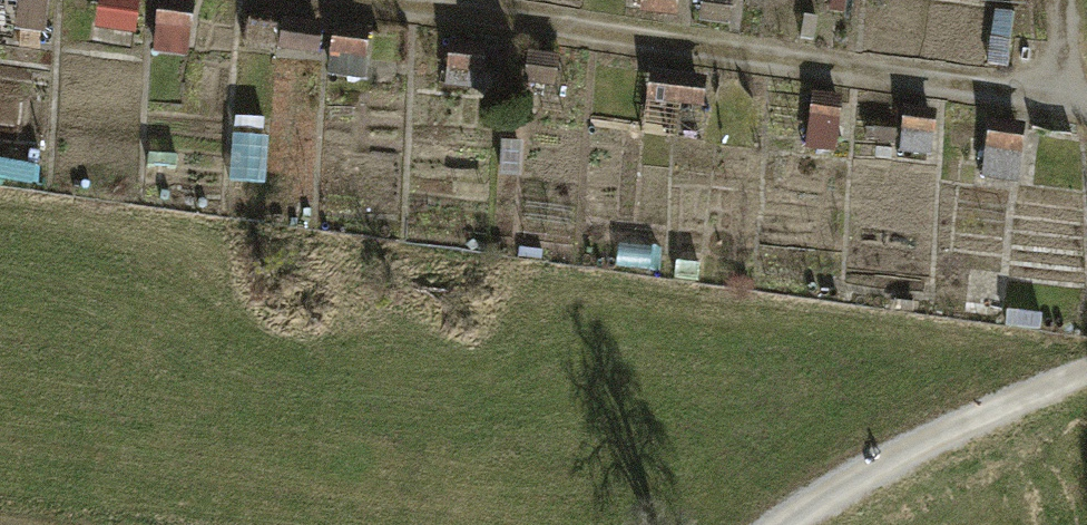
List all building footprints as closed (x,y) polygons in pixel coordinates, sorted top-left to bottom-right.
[(0,0),(0,41),(9,42),(12,1),(0,0)] [(18,37),(46,39),(49,0),(21,0),(18,37)] [(99,43),(140,47),(144,0),(102,0),(99,43)] [(704,8),(739,10),(739,0),(704,0),(704,8)] [(195,4),(162,1),(157,62),(190,65),(195,4)] [(317,28),(244,22),(241,53),(314,59),(317,28)] [(370,32),(333,29),(329,79),(366,83),(370,32)] [(501,52),(453,48),(450,89),(497,93),(501,52)] [(713,76),(655,72),(653,105),(710,110),(713,76)] [(842,96),(812,94),(808,154),(837,157),(842,96)] [(942,111),(905,108),(902,154),(938,157),(942,111)] [(897,125),(871,123),(870,146),(895,148),(897,125)] [(1030,127),(993,124),(988,182),(1025,185),(1030,127)] [(1009,297),(973,292),(969,317),(1005,321),(1009,297)]
